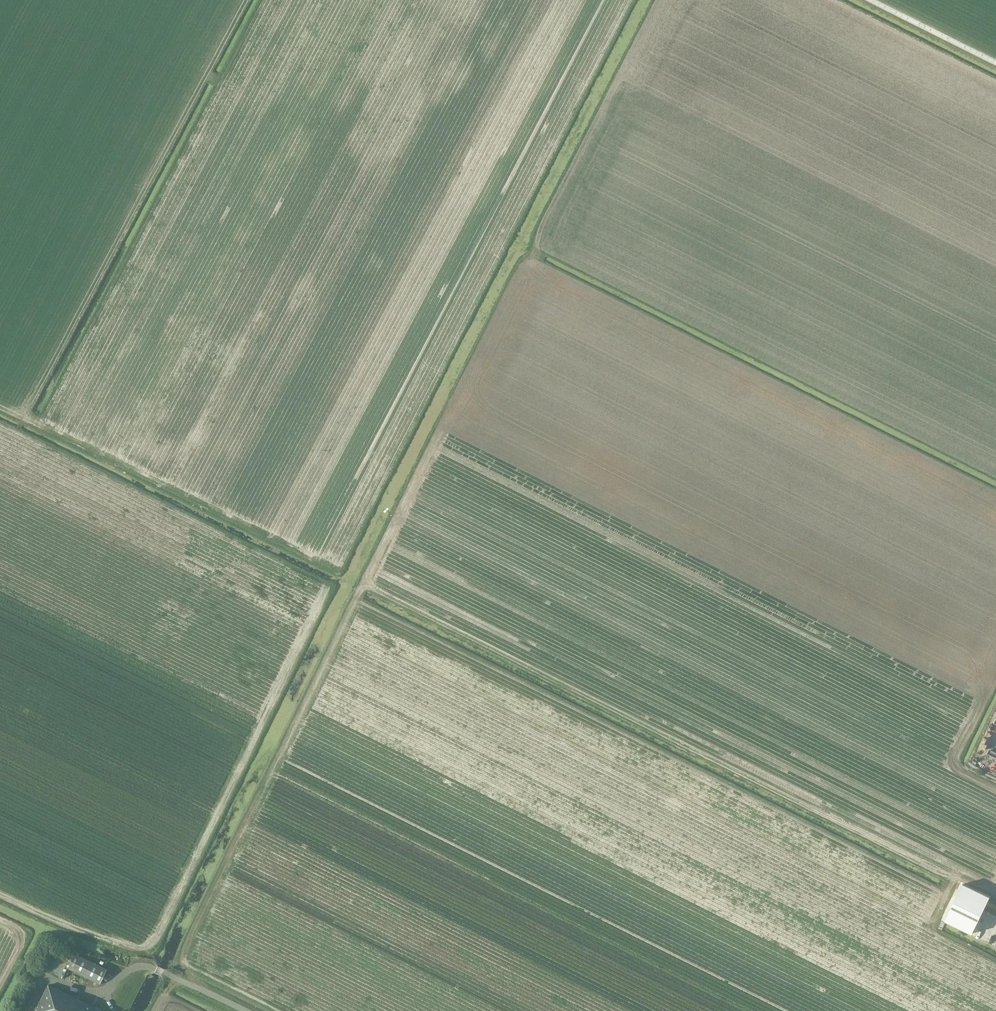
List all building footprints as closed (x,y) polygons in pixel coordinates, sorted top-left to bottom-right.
[(971,934),(979,917),(968,912),(977,892),(961,885),(944,921),(971,934)] [(74,953),(66,968),(98,983),(105,969),(74,953)] [(101,1010),(48,985),(38,1007),(39,1008),(37,1010),(101,1010)]
